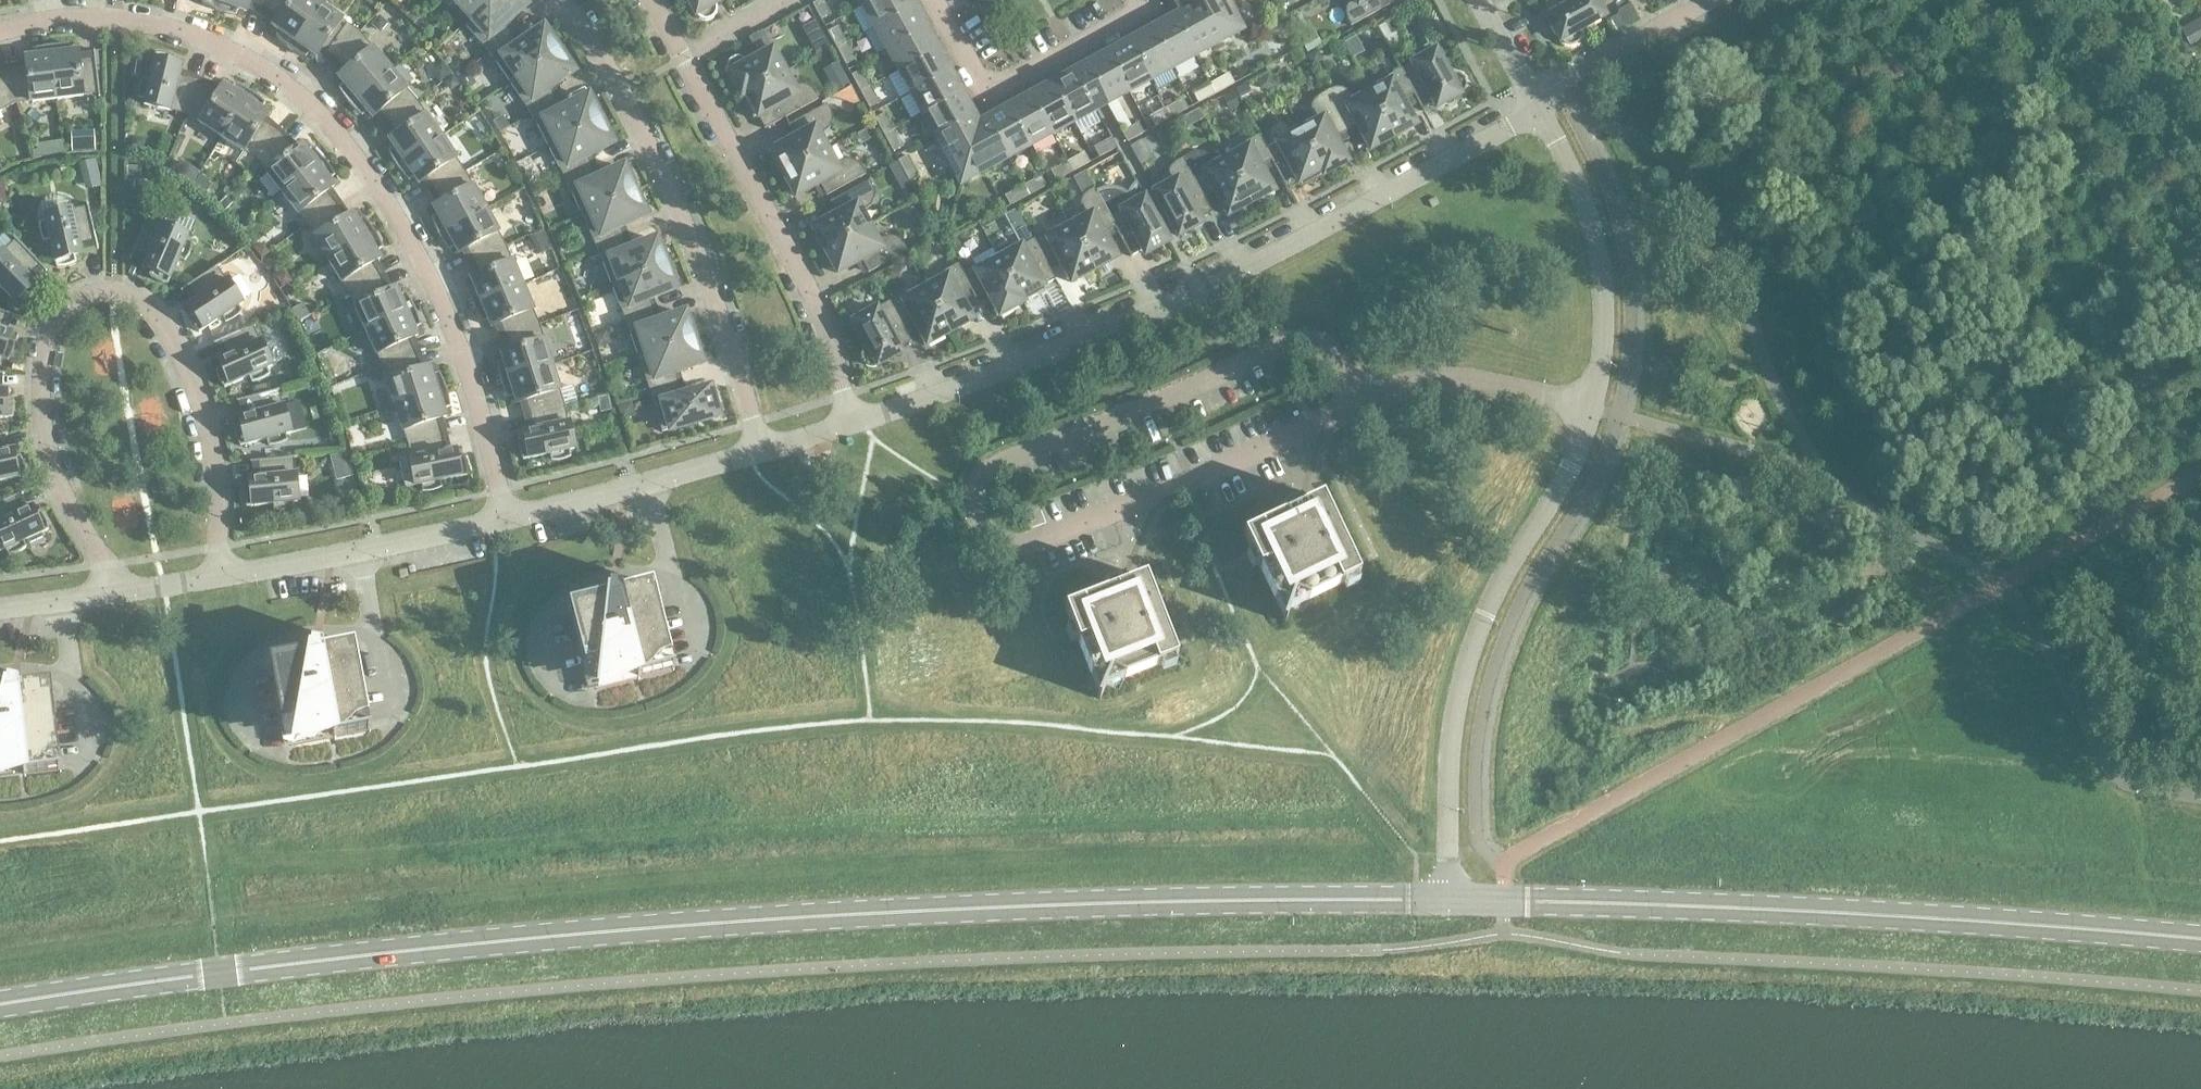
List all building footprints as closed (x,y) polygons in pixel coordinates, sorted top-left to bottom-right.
[(202,3),(206,5),(210,8),(215,10),(219,11),(223,0),(203,0),(202,3)] [(219,11),(223,13),(229,14),(236,16),(239,10),(246,12),(250,3),(265,9),(262,14),(263,14),(270,0),(223,0),(219,11)] [(263,14),(266,9),(279,19),(274,27),(280,31),(276,37),(279,39),(283,43),(285,45),(290,49),(321,4),(315,0),(270,0),(263,14)] [(449,6),(456,0),(472,19),(493,0),(443,0),(449,6)] [(521,0),(493,0),(472,19),(465,25),(482,43),(489,53),(512,35),(504,25),(524,7),(520,2),(521,0)] [(696,15),(697,16),(698,17),(700,19),(701,19),(702,20),(704,20),(707,20),(710,20),(711,19),(713,18),(715,16),(716,14),(717,12),(717,10),(717,8),(717,7),(717,6),(716,4),(723,0),(688,0),(696,15)] [(823,0),(820,0),(813,4),(821,19),(820,17),(829,12),(831,14),(823,0)] [(859,8),(874,0),(855,0),(859,8)] [(916,0),(874,0),(859,8),(871,30),(918,4),(916,0)] [(1232,0),(1186,0),(1174,7),(1176,10),(1191,15),(1242,30),(1249,31),(1232,0)] [(1349,2),(1346,7),(1346,14),(1348,20),(1351,26),(1390,5),(1387,0),(1352,0),(1349,2)] [(1551,12),(1552,14),(1548,17),(1561,41),(1563,43),(1563,44),(1565,45),(1567,46),(1569,46),(1570,46),(1573,46),(1575,45),(1577,44),(1579,42),(1580,41),(1580,39),(1581,38),(1581,36),(1581,35),(1581,34),(1581,32),(1580,30),(1605,16),(1596,0),(1549,0),(1545,2),(1551,12)] [(343,19),(321,4),(290,49),(293,51),(299,54),(306,58),(310,52),(316,57),(322,49),(335,58),(332,62),(332,63),(360,32),(342,20),(343,19)] [(930,26),(918,4),(871,30),(883,52),(930,26)] [(1191,15),(1176,10),(1171,12),(1180,28),(1179,28),(1197,60),(1249,31),(1242,30),(1191,15)] [(1180,28),(1171,12),(1149,25),(1175,72),(1197,60),(1179,28),(1180,28)] [(380,16),(374,23),(380,28),(383,28),(388,22),(380,16)] [(2180,28),(2190,45),(2200,39),(2200,17),(2180,28)] [(831,47),(816,20),(802,28),(818,55),(831,47)] [(1389,22),(1380,26),(1387,38),(1395,33),(1389,22)] [(1175,72),(1149,25),(1127,37),(1153,84),(1175,72)] [(829,32),(828,32),(837,48),(847,43),(838,26),(838,27),(839,29),(830,34),(829,32)] [(942,47),(930,26),(883,52),(895,73),(942,47)] [(520,45),(512,35),(489,53),(497,63),(511,83),(559,51),(548,35),(546,36),(542,30),(520,45)] [(374,49),(360,32),(332,63),(333,63),(336,59),(347,72),(339,78),(344,84),(339,88),(342,93),(344,96),(347,100),(349,103),(391,69),(374,49)] [(728,65),(727,67),(727,69),(727,70),(728,71),(728,73),(729,74),(730,75),(741,96),(786,72),(764,32),(750,39),(759,56),(748,63),(747,62),(747,61),(746,60),(745,59),(744,58),(743,58),(742,58),(741,57),(740,57),(739,57),(738,57),(737,57),(736,57),(735,57),(734,58),(733,58),(732,59),(731,60),(730,61),(729,62),(728,63),(728,64),(728,65)] [(1153,84),(1127,37),(1105,48),(1131,96),(1153,84)] [(1317,47),(1311,37),(1302,41),(1308,52),(1317,47)] [(856,59),(847,43),(837,48),(847,65),(847,64),(846,62),(855,57),(856,59)] [(55,45),(51,46),(58,99),(84,96),(99,94),(99,97),(101,97),(95,51),(94,51),(95,59),(80,61),(78,51),(71,52),(70,45),(61,45),(55,45)] [(58,99),(51,46),(45,47),(39,48),(34,50),(34,56),(27,57),(28,67),(7,70),(6,67),(5,67),(16,104),(32,102),(32,103),(58,99)] [(954,69),(942,47),(895,73),(907,95),(954,69)] [(1131,96),(1105,48),(1050,78),(1076,126),(1131,96)] [(1301,48),(1293,53),(1299,64),(1307,59),(1301,48)] [(1436,50),(1401,69),(1423,109),(1434,103),(1437,108),(1461,94),(1463,93),(1464,91),(1465,90),(1466,88),(1466,87),(1466,86),(1466,85),(1466,83),(1466,82),(1465,81),(1464,79),(1464,78),(1462,76),(1461,76),(1460,75),(1458,74),(1457,74),(1455,74),(1454,74),(1452,74),(1450,75),(1436,50)] [(569,66),(559,51),(511,83),(525,104),(531,114),(556,99),(550,88),(572,73),(568,67),(569,66)] [(1319,51),(1309,56),(1314,65),(1321,61),(1322,57),(1319,51)] [(172,111),(187,114),(202,79),(201,81),(180,76),(182,66),(175,65),(176,58),(173,56),(169,55),(165,54),(161,53),(157,53),(150,80),(144,78),(142,81),(141,84),(140,87),(139,90),(139,92),(139,95),(139,98),(145,100),(144,104),(172,111)] [(458,58),(448,66),(455,76),(465,68),(458,58)] [(132,60),(130,74),(139,76),(141,61),(132,60)] [(437,68),(436,75),(441,81),(452,73),(444,63),(437,68)] [(5,67),(5,70),(0,73),(0,112),(2,111),(16,104),(5,67)] [(408,89),(391,69),(349,103),(354,108),(357,111),(360,114),(362,116),(367,112),(373,118),(380,112),(389,122),(385,126),(418,102),(407,89),(408,89)] [(853,75),(862,91),(872,86),(862,69),(862,70),(863,72),(854,77),(853,75)] [(966,91),(954,69),(907,95),(918,117),(966,91)] [(1423,109),(1401,69),(1388,76),(1391,81),(1369,93),(1393,137),(1416,125),(1403,101),(1414,95),(1422,110),(1423,109)] [(467,72),(457,78),(462,86),(472,80),(467,72)] [(794,87),(786,72),(741,96),(754,119),(758,117),(765,129),(824,97),(820,90),(816,86),(811,83),(804,82),(799,84),(794,87)] [(1270,74),(1258,81),(1262,88),(1270,90),(1277,87),(1270,74)] [(454,76),(447,82),(451,88),(454,88),(460,84),(454,76)] [(1225,76),(1210,84),(1215,94),(1231,86),(1231,85),(1228,87),(1223,77),(1226,76),(1225,76)] [(846,77),(832,85),(836,94),(851,86),(846,77)] [(1076,126),(1050,78),(1029,90),(1055,138),(1076,126)] [(203,79),(202,79),(187,114),(200,123),(222,138),(251,92),(248,90),(242,87),(235,84),(232,89),(225,85),(220,93),(202,82),(203,79)] [(1215,94),(1210,84),(1193,93),(1194,94),(1196,92),(1201,102),(1199,103),(1215,94)] [(881,102),(872,86),(862,91),(871,108),(871,107),(870,105),(879,100),(881,102)] [(1332,91),(1325,94),(1346,132),(1357,126),(1370,150),(1393,137),(1369,93),(1355,100),(1353,97),(1349,92),(1344,89),(1338,89),(1332,91)] [(1055,138),(1029,90),(1007,102),(1033,150),(1055,138)] [(978,113),(966,91),(918,117),(930,139),(963,121),(964,122),(978,113)] [(1236,91),(1226,96),(1233,109),(1243,104),(1236,91)] [(254,94),(251,92),(222,138),(244,152),(244,151),(257,160),(284,132),(283,131),(281,133),(263,122),(269,113),(262,109),(266,104),(262,100),(259,97),(254,94)] [(1346,132),(1325,94),(1319,98),(1314,102),(1311,107),(1311,113),(1313,119),(1314,123),(1300,130),(1325,175),(1348,162),(1335,138),(1346,132)] [(563,111),(556,99),(531,114),(538,125),(549,147),(601,120),(592,104),(590,105),(587,98),(563,111)] [(1183,99),(1166,108),(1172,118),(1188,109),(1186,110),(1181,101),(1183,100),(1183,99)] [(427,115),(418,102),(385,126),(386,127),(390,123),(398,135),(390,141),(394,147),(389,151),(390,154),(392,159),(395,163),(397,167),(442,136),(428,115),(427,115)] [(1033,150),(1007,102),(984,115),(993,130),(994,130),(1011,162),(1033,150)] [(771,151),(783,174),(828,149),(820,135),(825,132),(829,128),(832,123),(833,116),(831,111),(828,104),(788,126),(795,138),(771,151)] [(1172,118),(1166,108),(1150,117),(1152,116),(1157,125),(1155,127),(1172,118)] [(1200,108),(1196,110),(1201,120),(1206,118),(1200,108)] [(877,118),(886,134),(896,129),(887,113),(888,115),(879,120),(877,118)] [(980,117),(978,113),(964,122),(963,121),(930,139),(959,190),(961,184),(976,133),(980,117)] [(993,130),(984,115),(980,117),(976,133),(961,184),(959,190),(1011,162),(994,130),(993,130)] [(504,116),(496,121),(502,131),(510,126),(504,116)] [(609,137),(601,120),(549,147),(560,169),(566,181),(592,168),(587,157),(611,144),(607,138),(609,137)] [(1138,123),(1122,132),(1127,142),(1144,133),(1141,134),(1136,125),(1139,124),(1138,123)] [(905,145),(896,129),(886,134),(895,151),(896,151),(895,148),(904,143),(905,145)] [(1325,175),(1300,130),(1267,149),(1259,134),(1258,135),(1288,189),(1299,183),(1302,187),(1325,175)] [(284,132),(257,160),(267,173),(283,193),(325,160),(323,157),(319,153),(316,149),(313,147),(308,151),(303,145),(295,151),(282,134),(284,132)] [(1288,189),(1258,135),(1245,142),(1248,147),(1226,158),(1251,203),(1274,190),(1261,166),(1271,161),(1287,189),(1288,189)] [(457,158),(442,136),(397,167),(400,170),(403,174),(407,179),(409,181),(415,177),(419,184),(427,178),(435,190),(430,193),(431,193),(466,172),(457,158)] [(1118,148),(1112,138),(1094,148),(1097,147),(1102,156),(1099,157),(1100,157),(1118,148)] [(1144,140),(1131,146),(1134,152),(1147,145),(1144,140)] [(836,164),(828,149),(783,174),(796,197),(820,184),(827,196),(866,174),(862,168),(858,163),(853,160),(847,160),(841,162),(836,164)] [(1217,164),(1214,159),(1209,155),(1198,152),(1192,152),(1187,155),(1182,158),(1211,212),(1212,212),(1204,197),(1215,191),(1228,215),(1251,203),(1226,158),(1217,164)] [(1084,153),(1068,162),(1073,172),(1090,163),(1089,162),(1087,164),(1082,155),(1084,153)] [(901,160),(910,176),(919,170),(910,154),(911,157),(902,162),(901,159),(901,160)] [(1167,177),(1169,183),(1154,192),(1179,236),(1202,223),(1200,219),(1211,212),(1182,158),(1175,162),(1171,166),(1168,171),(1167,177)] [(97,160),(81,163),(85,179),(101,175),(97,160)] [(328,164),(325,160),(283,193),(299,214),(308,225),(339,203),(337,205),(327,192),(335,186),(330,180),(335,176),(333,172),(331,169),(328,164)] [(1073,172),(1068,162),(1051,171),(1052,171),(1054,170),(1059,179),(1057,180),(1057,181),(1073,172)] [(890,167),(896,179),(905,174),(899,163),(890,167)] [(141,167),(128,167),(128,180),(141,180),(141,167)] [(598,180),(592,168),(566,181),(572,193),(582,216),(635,191),(627,174),(625,175),(622,169),(598,180)] [(474,186),(466,172),(431,193),(431,194),(436,191),(443,203),(434,208),(438,215),(432,218),(433,221),(435,227),(437,231),(439,235),(487,209),(474,186)] [(1041,177),(1024,186),(1030,196),(1046,187),(1046,186),(1044,188),(1039,178),(1041,177)] [(813,228),(825,251),(870,226),(862,211),(867,209),(871,205),(874,199),(875,193),(873,187),(869,181),(830,202),(837,215),(813,228)] [(1098,193),(1103,202),(1102,202),(1116,228),(1131,256),(1143,250),(1145,254),(1169,241),(1145,197),(1138,184),(1136,185),(1136,186),(1136,187),(1135,187),(1135,188),(1134,188),(1134,189),(1134,190),(1133,190),(1133,191),(1132,191),(1132,192),(1132,193),(1131,193),(1131,194),(1131,195),(1130,195),(1130,196),(1130,197),(1129,197),(1128,197),(1128,196),(1127,196),(1127,195),(1126,195),(1125,194),(1124,194),(1123,193),(1122,193),(1122,192),(1121,192),(1120,192),(1119,191),(1118,191),(1117,191),(1116,190),(1115,190),(1114,190),(1113,190),(1112,190),(1111,190),(1110,190),(1109,190),(1108,190),(1107,190),(1106,190),(1105,190),(1104,190),(1103,190),(1103,191),(1102,191),(1101,191),(1100,191),(1100,192),(1099,192),(1098,193)] [(1030,196),(1024,186),(1008,195),(1010,194),(1015,203),(1013,204),(1013,205),(1030,196)] [(1082,213),(1085,218),(1070,226),(1094,270),(1117,258),(1104,234),(1115,228),(1130,257),(1131,256),(1102,202),(1103,202),(1098,193),(1095,188),(1089,192),(1084,196),(1081,201),(1081,207),(1082,213)] [(643,209),(635,191),(582,216),(593,238),(598,250),(625,239),(620,227),(644,216),(641,209),(643,209)] [(227,197),(221,204),(226,210),(233,203),(227,197)] [(340,204),(339,203),(308,225),(315,237),(315,238),(328,260),(375,232),(373,229),(370,225),(367,221),(364,217),(358,221),(354,214),(345,219),(337,206),(340,204)] [(99,249),(89,204),(87,204),(88,207),(73,210),(45,216),(46,221),(40,222),(40,225),(40,227),(40,229),(40,232),(41,235),(42,237),(44,241),(45,242),(51,241),(57,267),(62,267),(67,267),(69,266),(72,265),(75,264),(77,263),(75,256),(83,254),(81,245),(96,241),(98,249),(99,249)] [(499,232),(487,209),(439,235),(441,239),(444,243),(447,247),(449,250),(455,247),(459,254),(468,249),(474,261),(469,264),(470,264),(507,246),(499,232)] [(147,218),(133,251),(135,252),(149,258),(145,267),(152,270),(149,276),(150,276),(150,277),(151,277),(151,278),(152,278),(153,278),(153,279),(154,279),(154,280),(155,280),(156,280),(156,281),(157,281),(158,281),(158,282),(159,282),(160,282),(161,283),(162,283),(163,283),(164,283),(165,284),(166,284),(167,284),(168,284),(179,259),(185,262),(185,261),(186,261),(186,260),(187,260),(187,259),(188,258),(188,257),(189,257),(189,256),(189,255),(190,255),(190,254),(190,253),(191,253),(191,252),(191,251),(192,251),(192,250),(192,249),(192,248),(192,247),(193,247),(193,246),(193,245),(193,244),(193,243),(187,240),(195,221),(169,210),(163,225),(149,219),(147,218)] [(878,241),(870,226),(825,251),(838,273),(862,260),(869,273),(908,251),(904,245),(900,240),(895,237),(889,237),(883,238),(878,241)] [(1094,270),(1070,226),(1049,237),(1046,233),(1033,240),(1055,280),(1056,279),(1048,265),(1058,259),(1071,283),(1094,270)] [(2,288),(21,308),(23,307),(25,305),(29,302),(31,300),(33,298),(34,295),(35,294),(31,289),(36,283),(29,276),(40,266),(46,271),(47,270),(15,237),(14,238),(6,230),(0,236),(0,290),(2,288)] [(377,237),(375,232),(328,260),(342,282),(350,294),(383,276),(381,277),(372,264),(381,258),(377,252),(383,248),(381,245),(380,241),(377,237)] [(955,238),(948,242),(952,250),(957,247),(958,244),(955,238)] [(630,251),(625,239),(598,250),(603,263),(612,286),(666,264),(659,247),(657,248),(655,241),(630,251)] [(1055,280),(1033,240),(999,258),(1023,303),(1046,290),(1043,286),(1055,280)] [(262,245),(256,249),(262,258),(271,251),(267,245),(262,245)] [(513,262),(507,246),(470,264),(470,265),(475,263),(481,275),(471,279),(474,287),(468,289),(469,293),(471,298),(472,303),(474,307),(524,285),(513,261),(513,262)] [(1023,303),(999,258),(977,270),(975,266),(963,272),(958,264),(957,264),(976,298),(987,292),(1000,316),(1023,303)] [(673,282),(666,264),(612,286),(621,309),(626,321),(653,311),(649,299),(674,289),(671,282),(673,282)] [(976,298),(957,264),(944,271),(947,276),(926,288),(950,332),(973,320),(960,296),(970,290),(975,298),(976,298)] [(239,306),(243,304),(227,280),(218,268),(221,266),(220,265),(181,290),(182,292),(189,287),(197,300),(189,305),(193,312),(188,316),(189,319),(190,321),(190,322),(192,325),(194,327),(196,330),(197,331),(199,333),(222,318),(226,323),(228,322),(231,321),(235,319),(237,318),(239,315),(241,313),(243,312),(239,306)] [(284,274),(277,278),(283,287),(292,281),(288,275),(284,274)] [(384,277),(383,276),(350,294),(356,307),(355,307),(366,331),(415,309),(413,304),(411,300),(409,297),(406,293),(400,295),(397,288),(388,293),(381,278),(384,277)] [(534,309),(524,285),(474,307),(477,313),(479,316),(483,323),(489,320),(492,327),(501,323),(506,336),(501,338),(501,339),(540,325),(533,310),(534,309)] [(950,332),(926,288),(904,300),(901,295),(889,302),(910,342),(911,342),(903,327),(914,321),(927,345),(950,332)] [(910,342),(889,302),(853,321),(867,346),(866,347),(865,348),(863,350),(863,351),(862,353),(862,355),(862,357),(862,358),(862,360),(864,362),(865,364),(867,366),(868,366),(871,367),(873,367),(874,367),(876,367),(877,366),(902,353),(899,348),(910,342)] [(304,304),(293,310),(299,321),(310,315),(304,304)] [(417,313),(415,309),(366,331),(377,355),(383,368),(419,354),(419,353),(416,354),(409,340),(419,336),(415,329),(421,326),(420,321),(418,316),(417,313)] [(9,340),(12,332),(2,329),(7,315),(15,317),(15,316),(0,311),(0,358),(8,361),(10,359),(11,357),(12,355),(13,353),(14,351),(14,349),(15,345),(15,343),(15,342),(9,340)] [(658,323),(653,311),(626,321),(631,334),(639,357),(694,338),(688,321),(686,321),(683,314),(658,323)] [(268,368),(272,366),(261,341),(260,341),(254,327),(257,326),(256,324),(214,343),(214,345),(222,341),(228,355),(219,359),(222,367),(216,369),(216,372),(217,374),(218,377),(219,379),(220,381),(221,383),(222,385),(225,388),(249,377),(252,383),(257,382),(259,381),(262,380),(264,379),(267,377),(269,376),(271,374),(268,368)] [(545,340),(540,325),(501,339),(502,340),(507,338),(511,351),(502,354),(504,362),(498,363),(498,367),(499,372),(500,377),(501,381),(553,365),(545,340)] [(606,331),(594,336),(598,347),(610,343),(606,331)] [(700,356),(694,338),(639,357),(647,381),(651,393),(679,385),(675,373),(700,364),(698,357),(700,356)] [(419,354),(383,368),(388,381),(387,381),(395,406),(447,389),(446,386),(444,381),(442,377),(440,373),(433,375),(431,367),(421,370),(416,355),(419,354)] [(561,390),(553,365),(501,381),(503,386),(504,389),(506,393),(508,398),(515,396),(517,404),(527,401),(531,414),(525,416),(526,416),(565,406),(560,390),(561,390)] [(683,397),(679,385),(651,393),(655,406),(663,432),(679,427),(681,431),(698,426),(697,422),(716,417),(715,413),(717,413),(711,392),(709,393),(708,389),(683,397)] [(287,434),(291,433),(305,430),(297,402),(283,406),(280,391),(282,391),(282,389),(237,401),(238,402),(245,400),(249,415),(240,418),(242,425),(235,427),(235,430),(235,433),(236,435),(236,437),(237,439),(238,442),(239,444),(240,447),(267,440),(268,446),(272,446),(276,446),(278,445),(280,445),(283,443),(285,443),(288,441),(287,434)] [(448,393),(447,389),(395,406),(403,431),(404,431),(408,444),(445,435),(445,434),(442,435),(438,420),(447,417),(445,409),(451,407),(450,402),(449,399),(448,393)] [(13,398),(7,398),(7,390),(0,390),(0,418),(13,418),(14,416),(14,414),(15,411),(15,409),(15,405),(15,403),(14,400),(13,398)] [(610,397),(601,399),(604,413),(613,411),(610,397)] [(631,403),(618,408),(622,420),(635,416),(631,403)] [(569,422),(565,406),(526,416),(526,417),(531,415),(534,429),(524,431),(526,439),(519,440),(519,444),(519,446),(519,448),(520,451),(520,453),(522,457),(524,460),(550,455),(552,461),(554,461),(559,461),(563,461),(565,460),(568,459),(572,457),(570,451),(575,450),(569,422)] [(446,435),(445,435),(408,444),(411,458),(399,461),(405,489),(421,485),(422,492),(426,492),(429,492),(433,491),(436,491),(438,490),(440,489),(442,488),(441,481),(468,476),(468,473),(468,471),(468,468),(468,466),(467,464),(466,461),(465,459),(464,456),(457,457),(456,449),(446,451),(443,436),(446,435)] [(15,457),(13,450),(3,452),(0,437),(0,481),(25,476),(26,473),(26,472),(25,469),(25,466),(24,463),(24,461),(23,459),(21,457),(21,456),(15,457)] [(346,453),(331,457),(333,464),(348,460),(346,453)] [(294,503),(299,502),(296,474),(294,459),(297,459),(297,457),(251,461),(251,463),(259,462),(260,477),(250,478),(251,486),(245,487),(244,490),(244,493),(244,497),(244,500),(245,502),(245,503),(246,505),(247,507),(274,504),(274,511),(278,512),(281,512),(284,512),(288,511),(290,511),(292,510),(295,509),(294,503)] [(41,511),(35,514),(32,507),(23,511),(16,497),(24,494),(23,492),(0,503),(0,548),(2,551),(6,550),(9,556),(11,555),(14,555),(18,553),(20,552),(23,551),(25,549),(27,547),(25,541),(49,530),(49,529),(49,525),(48,523),(47,520),(45,517),(44,515),(42,513),(41,511)] [(1360,576),(1322,498),(1244,535),(1260,569),(1261,569),(1276,601),(1272,613),(1284,618),(1283,622),(1286,623),(1291,608),(1304,613),(1308,600),(1340,585),(1360,576)] [(1178,659),(1146,578),(1065,609),(1079,644),(1092,677),(1087,689),(1099,694),(1097,699),(1100,700),(1106,686),(1119,690),(1124,678),(1157,666),(1158,666),(1178,659)] [(569,607),(585,668),(590,666),(596,690),(633,680),(633,681),(675,670),(653,585),(618,594),(608,592),(607,597),(569,607)] [(270,661),(282,723),(288,722),(292,746),(335,738),(372,732),(356,645),(319,652),(310,649),(309,654),(270,661)] [(15,689),(0,691),(0,779),(25,776),(25,777),(62,772),(52,685),(15,689)]
